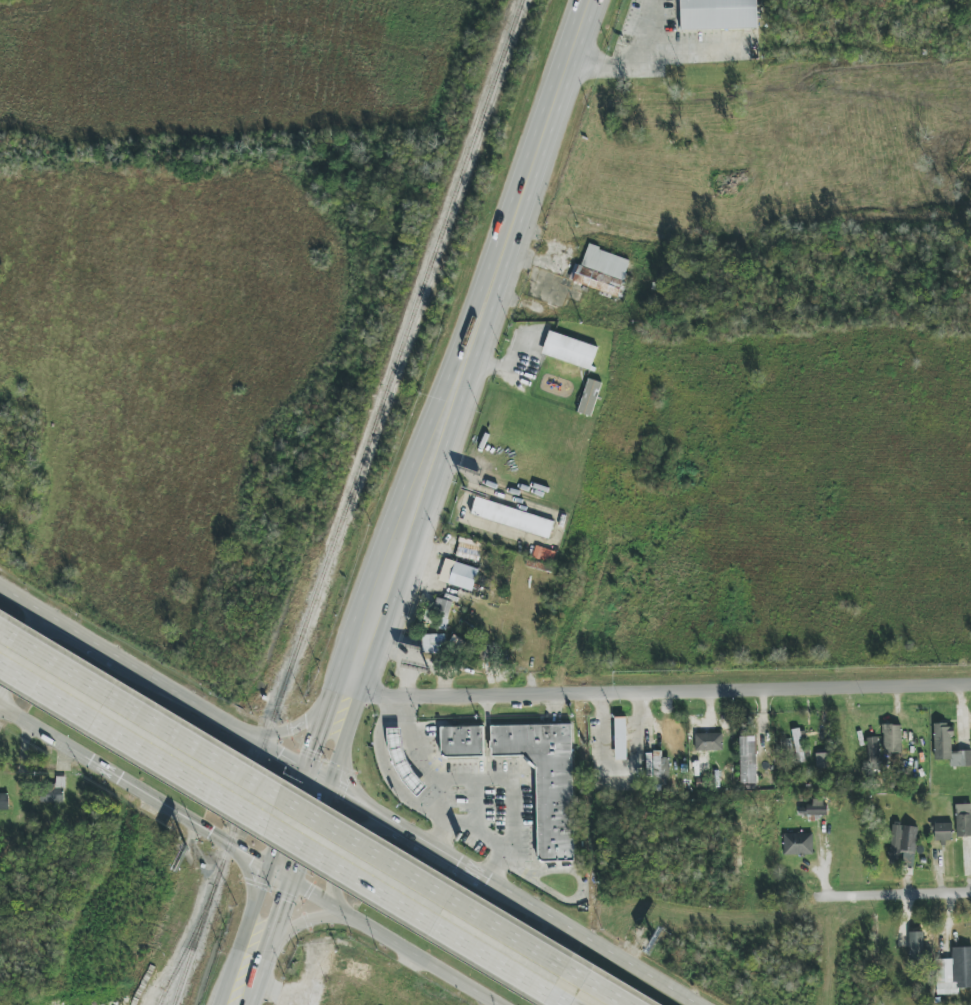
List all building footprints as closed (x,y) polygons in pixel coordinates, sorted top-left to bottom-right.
[(682,31),(758,29),(757,0),(681,0),(682,31)] [(630,259),(588,246),(582,266),(575,264),(569,282),(618,298),(630,259)] [(598,347),(549,331),(542,355),(590,370),(598,347)] [(591,417),(602,383),(589,378),(578,413),(591,417)] [(555,521),(476,498),(471,515),(549,539),(555,521)] [(480,561),(482,542),(459,539),(457,558),(480,561)] [(532,557),(552,564),(556,552),(536,546),(532,557)] [(479,570),(455,562),(448,584),(472,591),(479,570)] [(432,627),(446,630),(453,602),(439,598),(432,627)] [(445,635),(423,634),(423,653),(444,654),(445,635)] [(627,760),(626,717),(615,718),(616,761),(627,760)] [(491,726),(492,757),(526,757),(526,765),(537,765),(538,862),(574,861),(573,725),(491,726)] [(884,754),(902,753),(901,725),(883,725),(884,754)] [(950,760),(950,767),(970,767),(970,751),(953,752),(952,725),(934,725),(934,760),(950,760)] [(484,726),(441,727),(442,758),(484,757),(484,726)] [(792,731),(796,763),(807,762),(802,729),(792,731)] [(722,733),(695,734),(695,751),(723,750),(722,733)] [(880,765),(878,737),(867,738),(869,766),(880,765)] [(740,784),(757,784),(756,739),(739,739),(740,784)] [(792,751),(790,739),(781,740),(782,752),(792,751)] [(670,758),(662,758),(662,752),(646,752),(645,778),(670,779),(670,758)] [(816,769),(830,768),(830,753),(815,754),(816,769)] [(64,803),(65,777),(56,777),(56,789),(41,788),(41,803),(64,803)] [(0,794),(0,810),(9,810),(8,794),(0,794)] [(826,815),(825,799),(812,799),(812,805),(799,805),(800,816),(826,815)] [(956,805),(957,837),(970,837),(970,804),(956,805)] [(953,842),(952,823),(934,823),(935,843),(953,842)] [(890,865),(915,866),(917,826),(891,825),(890,865)] [(813,834),(784,834),(784,856),(813,855),(813,834)] [(922,932),(909,932),(910,962),(923,961),(922,932)] [(937,995),(959,995),(959,988),(970,988),(970,947),(952,948),(952,959),(936,960),(937,995)]
